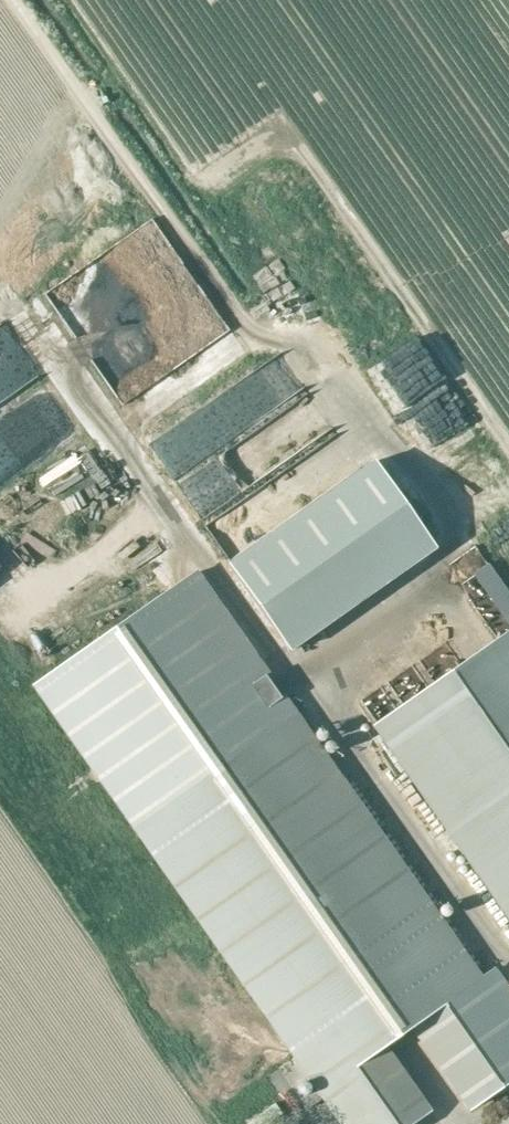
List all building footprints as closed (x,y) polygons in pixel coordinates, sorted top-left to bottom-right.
[(248,290),(275,277),(265,257),(239,270),(248,290)] [(242,319),(257,310),(250,299),(236,309),(242,319)] [(161,477),(263,413),(255,400),(280,384),(268,363),(140,444),(161,477)] [(374,462),(231,565),(291,650),(435,549),(374,462)] [(241,535),(232,508),(200,519),(208,545),(241,535)] [(492,616),(507,605),(473,560),(458,571),(492,616)] [(488,959),(472,971),(193,573),(37,684),(346,1123),(410,1123),(430,1110),(385,1045),(411,1027),(468,1109),(508,1080),(508,989),(488,959)] [(381,724),(508,912),(508,637),(381,724)]
